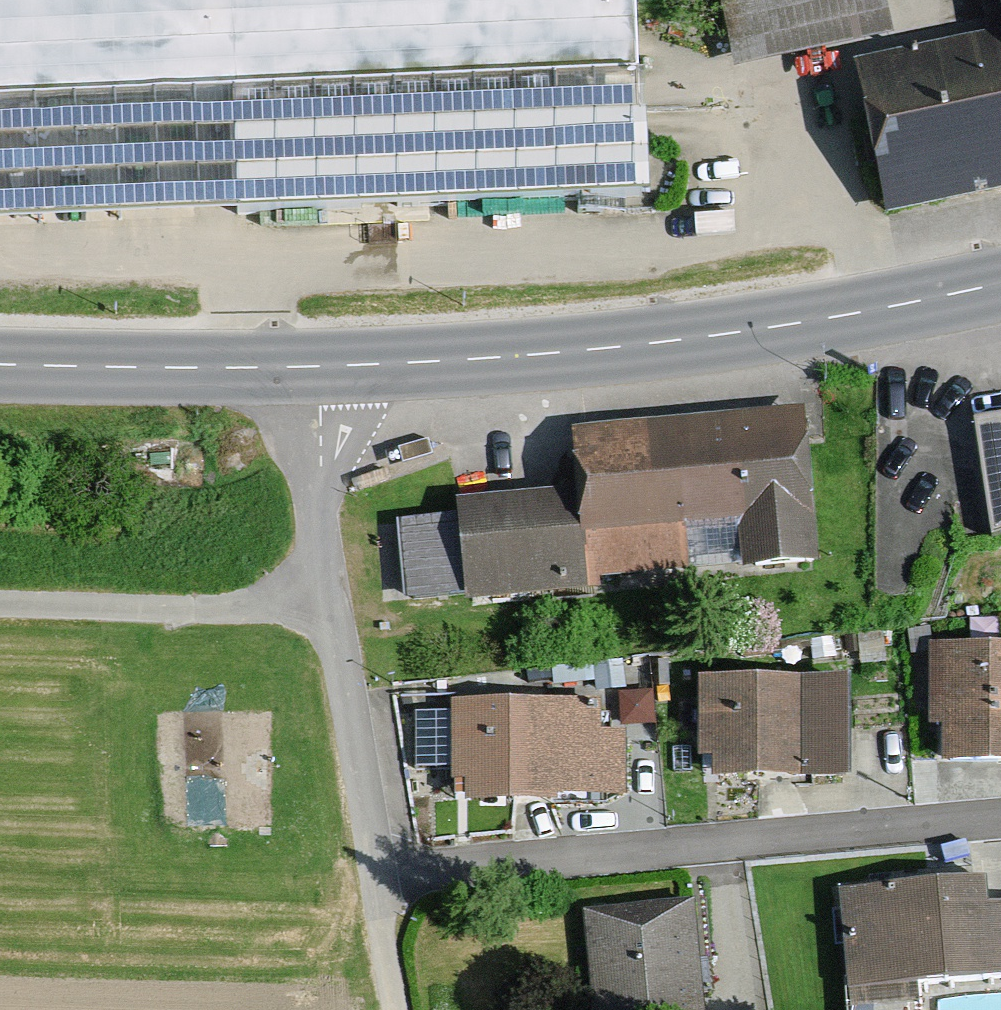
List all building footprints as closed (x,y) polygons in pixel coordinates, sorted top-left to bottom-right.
[(651,196),(638,0),(0,0),(0,225),(651,196)] [(886,0),(719,0),(734,72),(894,38),(886,0)] [(987,36),(853,64),(886,219),(1000,195),(1000,0),(981,0),(987,36)] [(574,491),(456,503),(457,516),(399,522),(405,602),(464,597),(465,607),(821,570),(807,410),(667,422),(572,431),(574,491)] [(974,423),(991,543),(1000,541),(1000,419),(974,423)] [(929,646),(929,728),(941,728),(941,767),(990,767),(1000,767),(1000,646),(929,646)] [(851,680),(699,681),(699,761),(711,761),(711,784),(783,784),(851,784),(851,680)] [(653,692),(618,694),(619,728),(655,726),(653,692)] [(602,702),(451,704),(452,787),(464,785),(464,808),(580,806),(608,805),(627,800),(626,733),(602,733),(602,702)] [(989,907),(987,881),(961,883),(840,893),(848,995),(1000,980),(1000,905),(989,907)] [(582,909),(592,1009),(720,1009),(713,945),(709,897),(582,909)]
